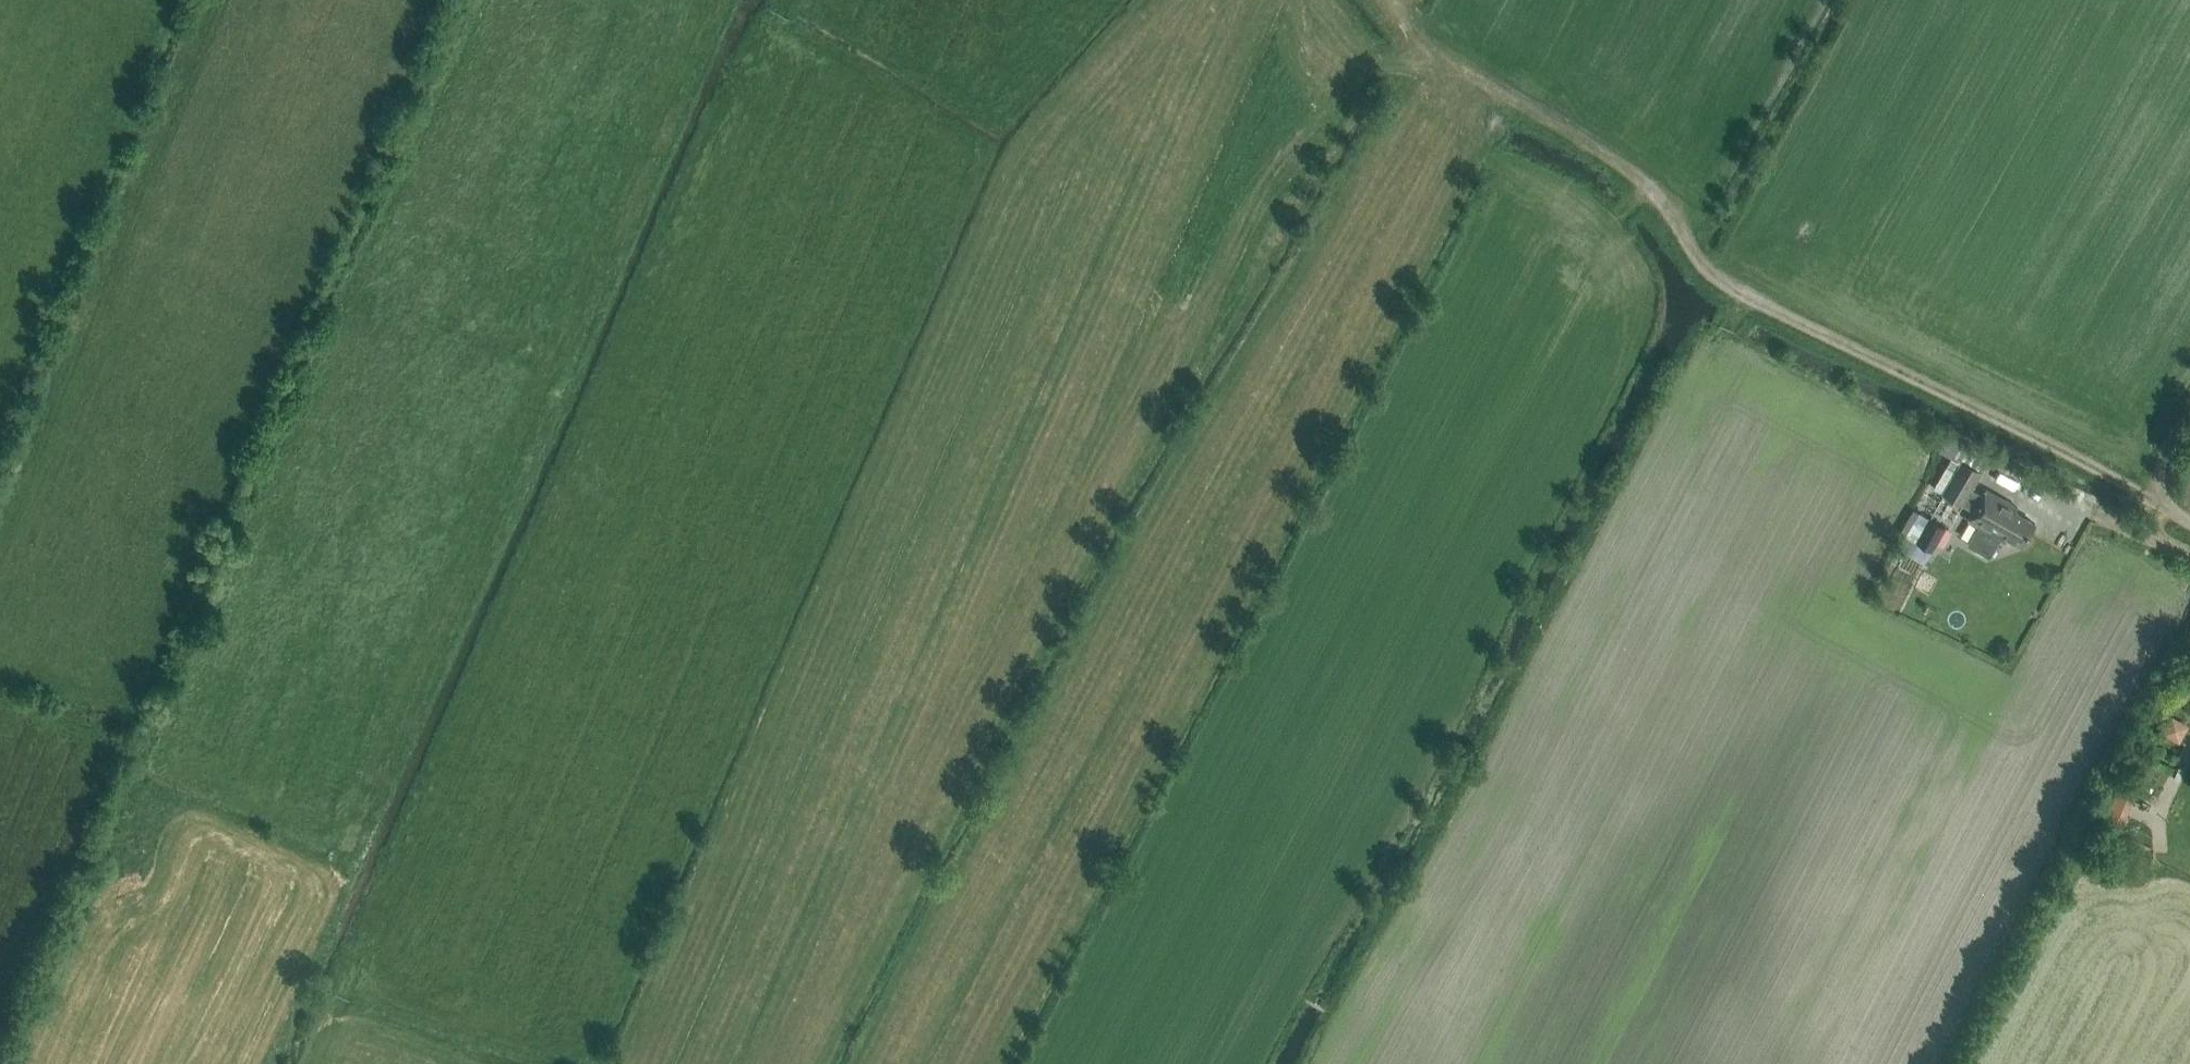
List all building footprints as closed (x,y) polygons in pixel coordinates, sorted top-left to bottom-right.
[(2035,521),(2016,509),(2018,504),(1987,486),(1982,494),(1973,489),(1983,471),(1964,460),(1944,494),(1973,511),(1969,517),(1980,524),(1968,544),(1989,557),(2001,537),(2005,539),(2007,534),(2022,543),(2035,521)] [(1918,541),(1932,549),(1944,528),(1930,520),(1918,541)] [(2179,746),(2189,729),(2172,718),(2162,736),(2179,746)] [(2117,792),(2104,823),(2115,827),(2127,797),(2117,792)]
